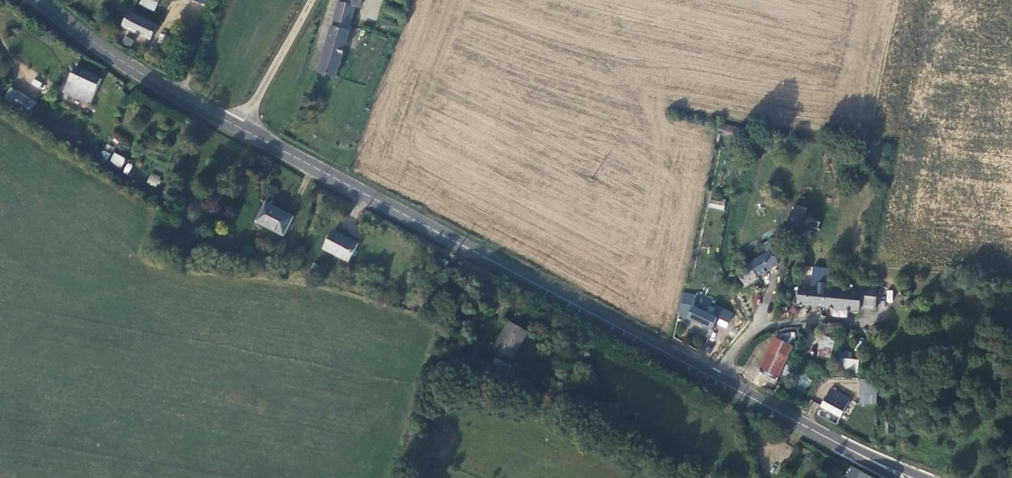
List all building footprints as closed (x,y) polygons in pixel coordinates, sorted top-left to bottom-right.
[(159,0),(141,0),(140,4),(154,11),(159,0)] [(317,72),(322,73),(321,77),(325,78),(327,74),(335,77),(355,6),(360,7),(362,0),(339,0),(332,23),(317,72)] [(156,25),(130,13),(124,26),(150,40),(156,25)] [(121,43),(130,47),(134,39),(124,35),(121,43)] [(171,73),(172,72),(174,67),(173,65),(171,64),(168,64),(165,66),(165,69),(166,72),(168,73),(171,73)] [(101,80),(75,68),(64,93),(90,105),(101,80)] [(34,102),(15,90),(6,105),(25,117),(34,102)] [(717,129),(743,135),(744,129),(719,123),(717,129)] [(115,152),(109,162),(120,168),(126,159),(115,152)] [(156,187),(161,177),(151,173),(146,183),(156,187)] [(710,199),(709,208),(724,210),(725,201),(710,199)] [(293,218),(266,203),(262,211),(265,212),(259,223),(284,236),(293,218)] [(788,229),(801,233),(807,209),(795,206),(788,229)] [(806,226),(817,229),(819,222),(808,219),(806,226)] [(359,244),(335,232),(325,250),(349,262),(359,244)] [(758,277),(777,265),(773,249),(749,264),(758,277)] [(734,295),(759,279),(758,277),(749,264),(725,279),(734,295)] [(853,282),(852,291),(861,292),(860,304),(864,304),(864,311),(873,312),(875,284),(853,282)] [(797,304),(808,305),(810,288),(798,287),(797,304)] [(808,305),(822,307),(823,289),(810,288),(808,305)] [(827,289),(823,289),(822,307),(864,311),(864,304),(860,304),(861,292),(852,291),(827,289)] [(697,309),(681,302),(678,314),(711,330),(716,318),(700,310),(701,308),(699,307),(697,309)] [(726,334),(732,341),(748,322),(740,307),(730,316),(736,322),(726,334)] [(527,332),(509,322),(495,349),(513,358),(527,332)] [(851,327),(849,329),(848,330),(847,333),(849,336),(852,338),(855,338),(858,336),(859,333),(858,330),(855,328),(851,327)] [(832,358),(833,339),(818,337),(816,357),(832,358)] [(792,346),(775,339),(758,371),(774,380),(792,346)] [(495,358),(493,362),(507,370),(509,366),(495,358)] [(858,371),(859,359),(843,358),(842,370),(858,371)] [(875,394),(875,380),(859,380),(859,394),(875,394)] [(831,390),(821,407),(840,417),(849,400),(831,390)] [(893,422),(884,422),(884,434),(893,433),(893,422)] [(853,466),(849,477),(874,477),(853,466)]
